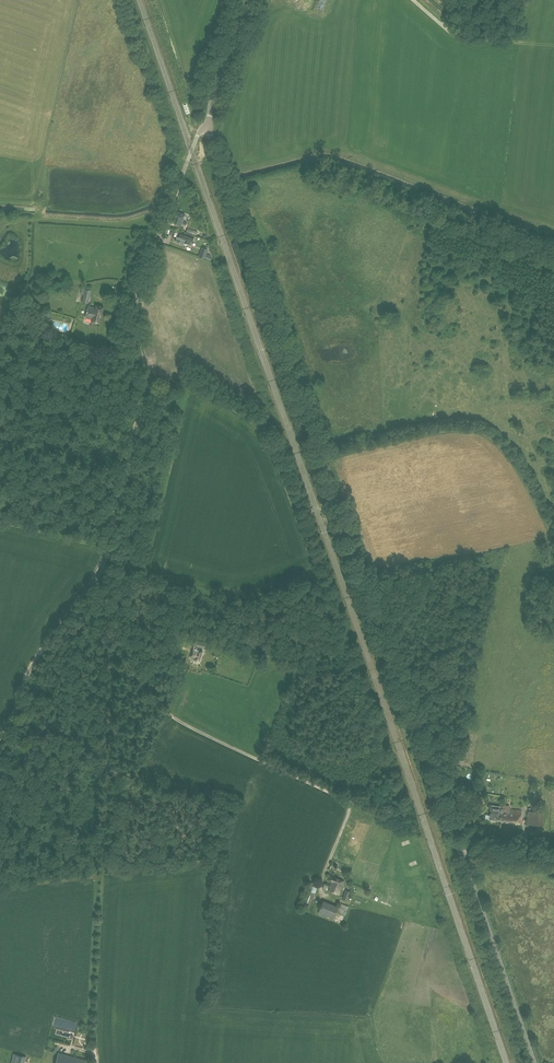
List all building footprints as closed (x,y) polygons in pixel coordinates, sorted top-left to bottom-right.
[(183,221),(185,215),(178,212),(173,222),(181,225),(181,224),(185,226),(187,223),(183,221)] [(192,243),(194,237),(193,237),(193,236),(185,232),(185,233),(181,232),(179,237),(177,237),(176,238),(180,240),(179,243),(181,243),(180,244),(183,245),(184,245),(185,243),(190,245),(192,242),(192,243)] [(202,248),(199,256),(205,258),(208,250),(202,248)] [(89,303),(92,292),(83,289),(81,294),(83,295),(82,302),(89,303)] [(86,317),(93,319),(92,322),(99,324),(104,307),(96,305),(96,308),(89,306),(86,317)] [(205,643),(196,640),(194,645),(204,648),(205,643)] [(199,661),(203,651),(198,649),(197,650),(193,649),(190,658),(199,661)] [(489,819),(500,820),(501,808),(494,808),(494,805),(491,805),(489,819)] [(511,809),(505,809),(505,806),(502,806),(502,808),(501,808),(500,820),(510,821),(520,822),(521,810),(511,809)] [(328,890),(339,894),(344,881),(330,876),(328,880),(332,881),(328,890)] [(309,908),(315,893),(306,890),(301,905),(309,908)] [(346,890),(342,899),(347,901),(351,892),(346,890)] [(345,916),(349,907),(340,903),(337,912),(345,916)] [(336,912),(322,906),(319,913),(333,919),(336,912)] [(56,1062),(63,1062),(66,1062),(85,1062),(86,1060),(58,1053),(56,1062)] [(14,1054),(12,1062),(24,1062),(26,1057),(14,1054)]
